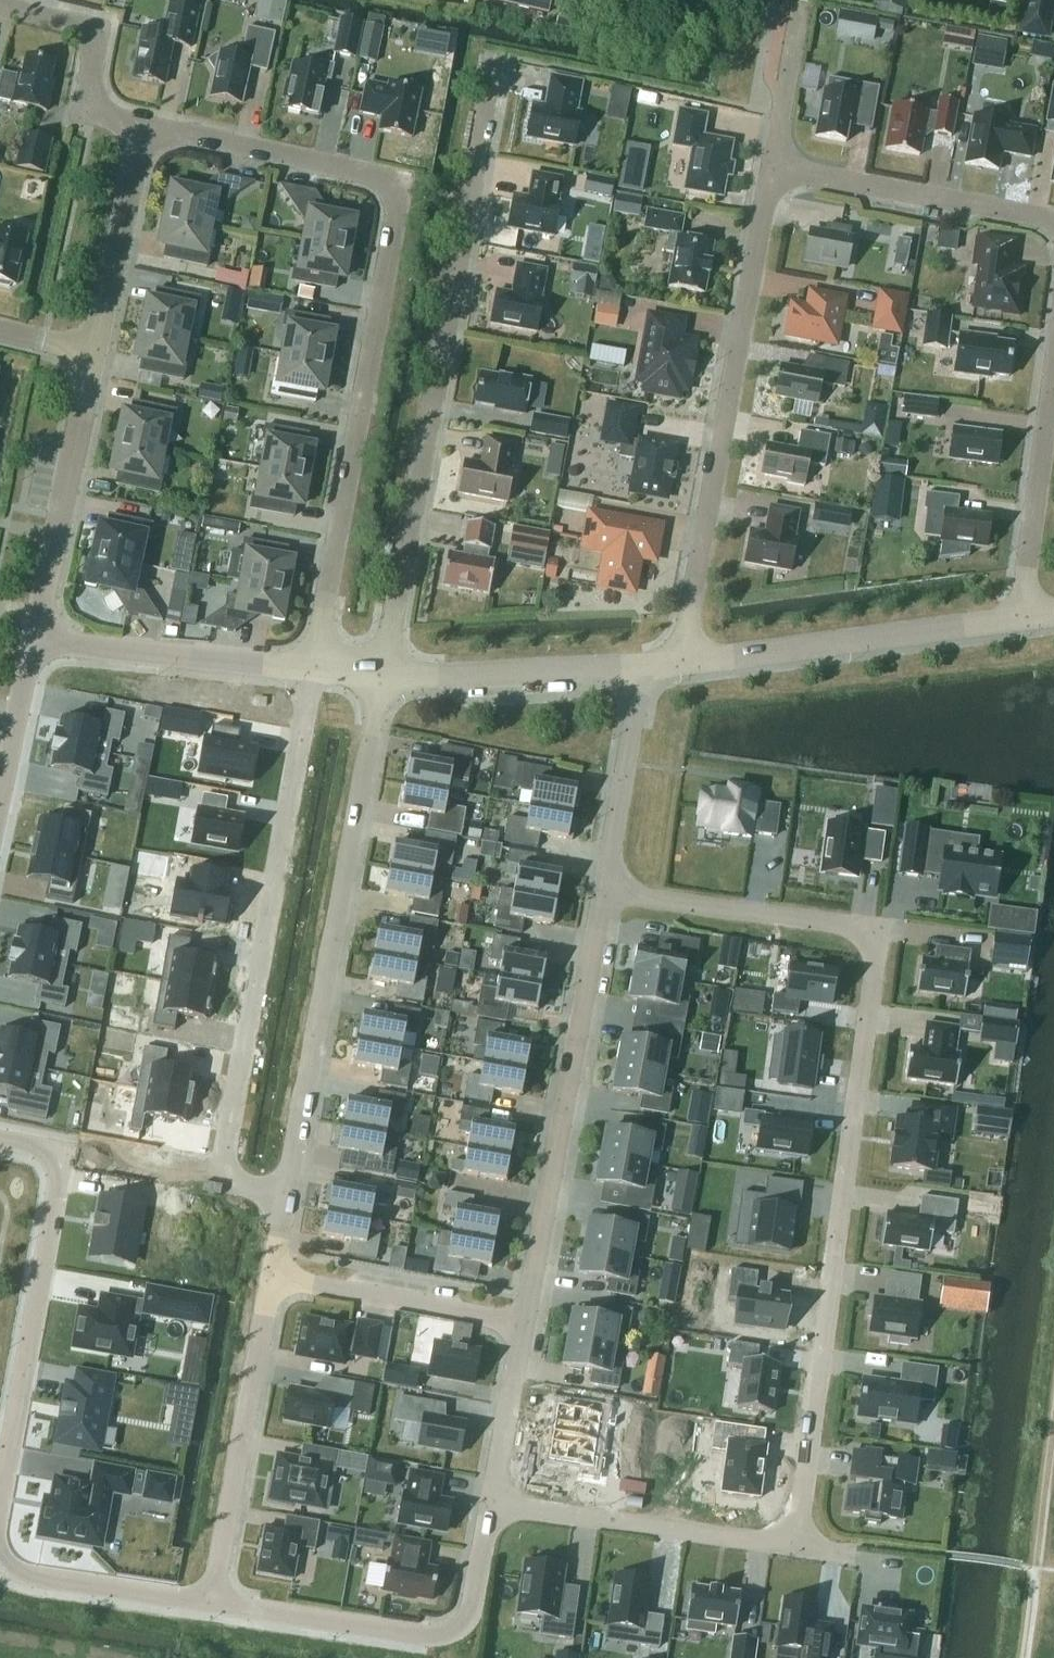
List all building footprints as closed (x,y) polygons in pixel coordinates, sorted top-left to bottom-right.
[(532,10),(534,0),(488,0),(532,10)] [(906,11),(907,0),(875,0),(874,5),(906,11)] [(1020,31),(1046,36),(1053,0),(1026,0),(1020,31)] [(133,77),(165,84),(173,43),(191,47),(199,10),(170,4),(164,34),(143,29),(133,77)] [(840,11),(836,33),(874,40),(878,19),(840,11)] [(333,54),(357,58),(364,22),(340,17),(333,54)] [(878,19),(876,27),(891,30),(893,22),(878,19)] [(366,24),(363,37),(380,40),(383,28),(366,24)] [(247,27),(241,57),(233,55),(228,47),(207,60),(215,72),(210,97),(242,104),(250,68),(267,72),(276,33),(247,27)] [(960,30),(958,45),(973,48),(975,33),(960,30)] [(972,65),(1002,71),(1008,42),(977,36),(972,65)] [(1050,60),(1053,46),(1032,42),(1030,55),(1050,60)] [(0,78),(0,100),(47,111),(54,82),(50,81),(54,63),(27,57),(23,75),(19,74),(18,76),(3,72),(4,70),(2,70),(0,78)] [(283,109),(317,116),(325,79),(330,79),(333,66),(315,62),(313,68),(293,64),(289,81),(286,81),(283,98),(286,98),(283,109)] [(817,90),(818,66),(801,65),(800,90),(817,90)] [(528,134),(527,137),(574,146),(580,114),(576,113),(581,83),(551,77),(546,107),(533,105),(530,120),(528,122),(526,131),(528,134)] [(824,91),(815,137),(846,142),(849,126),(872,130),(880,88),(829,78),(826,91),(824,91)] [(382,117),(379,131),(412,138),(421,91),(389,85),(388,87),(367,82),(360,113),(382,117)] [(617,89),(614,104),(629,107),(632,92),(617,89)] [(886,150),(920,156),(924,131),(934,132),(934,133),(951,136),(958,102),(941,99),(938,113),(928,112),(928,111),(894,105),(886,150)] [(674,145),(693,149),(686,189),(722,196),(732,143),(702,137),(706,116),(680,111),(674,145)] [(1008,122),(974,116),(965,164),(999,170),(1002,152),(1010,153),(1010,154),(1031,158),(1036,130),(1008,125),(1008,122)] [(14,167),(45,175),(54,140),(22,133),(14,167)] [(514,196),(508,228),(554,236),(560,204),(558,204),(562,179),(533,173),(528,198),(514,196)] [(164,215),(210,225),(213,210),(255,183),(255,182),(219,175),(217,184),(202,193),(180,189),(181,185),(170,183),(164,215)] [(615,180),(592,176),(587,197),(611,201),(615,180)] [(306,241),(352,249),(358,217),(347,216),(347,219),(324,215),(314,201),(316,191),(280,185),(279,185),(280,185),(308,226),(306,241)] [(613,212),(639,217),(643,198),(616,193),(613,212)] [(669,286),(704,293),(713,244),(680,238),(683,217),(648,211),(645,228),(670,232),(666,252),(675,253),(669,286)] [(210,225),(164,215),(160,234),(163,234),(161,244),(167,245),(164,258),(207,267),(210,253),(204,252),(210,225)] [(825,234),(811,232),(805,260),(847,267),(852,239),(849,239),(851,229),(827,225),(825,234)] [(9,288),(11,284),(16,285),(27,237),(0,230),(0,285),(9,288)] [(939,252),(957,254),(959,236),(941,233),(939,252)] [(1014,242),(977,237),(973,265),(980,265),(974,307),(1002,311),(1002,314),(1020,316),(1022,298),(1019,298),(1023,270),(1010,268),(1014,242)] [(912,242),(899,240),(896,255),(909,258),(912,242)] [(352,249),(306,241),(301,268),(295,267),(292,281),(335,289),(338,276),(343,277),(345,267),(349,268),(352,249)] [(515,285),(514,294),(497,291),(491,324),(537,332),(543,299),(541,299),(547,271),(517,264),(516,269),(518,270),(516,280),(514,280),(514,283),(514,285),(515,285)] [(213,283),(246,288),(249,273),(216,267),(213,283)] [(597,271),(575,267),(571,285),(595,289),(597,271)] [(144,310),(140,328),(186,338),(192,311),(197,312),(200,298),(158,289),(155,302),(149,301),(147,310),(144,310)] [(227,289),(225,302),(241,305),(243,293),(227,289)] [(787,335),(836,344),(844,299),(811,293),(808,308),(793,305),(787,335)] [(874,329),(900,333),(907,298),(881,293),(874,329)] [(615,312),(596,309),(593,327),(612,331),(615,312)] [(290,328),(285,355),(331,363),(335,345),(331,344),(333,334),(327,333),(330,320),(286,312),(284,326),(290,328)] [(922,347),(947,350),(951,317),(926,313),(922,347)] [(686,389),(694,342),(679,340),(682,323),(650,317),(639,381),(647,382),(646,391),(678,397),(679,388),(686,389)] [(186,338),(140,328),(136,347),(139,348),(137,357),(143,359),(140,371),(183,380),(186,366),(180,365),(186,338)] [(1013,345),(995,342),(996,338),(960,334),(955,373),(990,378),(991,375),(1009,377),(1013,345)] [(898,340),(879,338),(874,373),(894,375),(898,340)] [(626,352),(591,346),(589,360),(624,367),(626,352)] [(331,363),(285,355),(280,382),(274,381),(271,395),(314,403),(317,390),(323,391),(324,381),(328,382),(331,363)] [(821,373),(781,365),(776,397),(817,404),(821,384),(844,388),(849,364),(823,359),(821,373)] [(617,383),(621,367),(608,364),(604,379),(617,383)] [(481,374),(476,404),(495,407),(503,409),(503,412),(524,415),(525,409),(530,384),(530,380),(500,375),(500,377),(481,374)] [(901,415),(935,419),(938,399),(903,395),(901,415)] [(120,423),(116,441),(162,451),(168,424),(173,425),(176,411),(134,402),(131,415),(125,414),(123,423),(120,423)] [(630,438),(635,411),(610,406),(604,440),(622,444),(620,456),(638,460),(632,492),(666,498),(675,447),(630,438)] [(862,428),(861,435),(883,438),(887,413),(870,410),(867,428),(862,427),(862,428)] [(531,432),(566,438),(569,421),(534,415),(531,432)] [(815,420),(814,427),(827,429),(828,422),(815,420)] [(269,441),(264,468),(310,477),(314,458),(310,458),(312,448),(306,447),(309,434),(266,426),(263,440),(269,441)] [(854,455),(859,431),(837,426),(831,451),(854,455)] [(897,445),(897,426),(887,426),(886,445),(897,445)] [(1001,434),(953,428),(950,459),(997,465),(997,461),(1000,462),(1002,448),(999,448),(1001,434)] [(830,437),(800,431),(797,450),(767,444),(762,475),(788,480),(787,483),(804,486),(808,464),(825,467),(830,437)] [(459,494),(507,503),(513,470),(511,470),(516,443),(486,437),(486,441),(487,442),(485,452),(484,452),(483,456),(486,457),(484,465),(466,461),(459,494)] [(162,451),(116,441),(112,460),(115,461),(113,470),(119,472),(116,484),(159,493),(162,479),(156,478),(162,451)] [(879,474),(906,477),(908,462),(880,459),(879,474)] [(310,477),(264,468),(259,496),(253,495),(251,509),(294,517),(296,504),(302,505),(304,495),(307,496),(310,477)] [(875,502),(891,504),(895,480),(879,478),(875,502)] [(957,513),(959,497),(926,493),(924,510),(945,513),(941,541),(943,542),(941,558),(938,559),(939,560),(969,556),(969,555),(968,555),(969,545),(986,547),(990,517),(957,513)] [(768,525),(769,526),(768,534),(751,531),(745,564),(791,572),(797,539),(795,539),(800,512),(770,507),(767,523),(768,525)] [(633,586),(635,581),(639,557),(654,560),(660,527),(590,514),(585,547),(607,551),(602,575),(603,580),(606,585),(611,587),(623,589),(628,589),(633,586)] [(96,536),(92,555),(138,564),(144,537),(149,538),(152,524),(110,515),(107,528),(101,527),(99,537),(96,536)] [(234,531),(235,522),(206,518),(205,527),(234,531)] [(464,545),(469,546),(467,557),(448,553),(442,585),(489,594),(495,562),(486,560),(488,550),(490,550),(494,526),(468,522),(464,545)] [(514,528),(511,548),(545,554),(549,535),(514,528)] [(167,620),(195,624),(197,606),(186,605),(188,588),(206,591),(208,575),(191,573),(196,538),(178,536),(167,620)] [(227,579),(243,582),(290,591),(293,572),(290,571),(291,562),(286,561),(288,548),(251,541),(249,553),(232,550),(227,579)] [(92,555),(85,586),(95,588),(96,585),(119,590),(128,604),(126,614),(163,621),(162,621),(135,579),(138,564),(92,555)] [(227,595),(225,608),(200,625),(199,625),(199,626),(235,632),(237,623),(251,613),(274,617),(273,621),(284,623),(290,591),(243,582),(241,597),(227,595)] [(145,717),(160,720),(162,710),(147,707),(145,717)] [(203,715),(165,708),(161,731),(198,738),(203,715)] [(109,755),(112,741),(119,742),(124,715),(106,711),(102,728),(61,718),(58,732),(57,731),(54,742),(109,755)] [(205,737),(198,774),(249,783),(256,747),(238,743),(241,731),(213,725),(210,738),(205,737)] [(51,767),(81,773),(77,790),(108,797),(114,770),(107,768),(109,755),(54,742),(52,753),(54,753),(51,767)] [(406,776),(407,777),(406,783),(449,791),(452,777),(468,780),(474,751),(442,746),(439,763),(438,763),(409,758),(406,776)] [(515,755),(499,752),(496,769),(512,772),(515,755)] [(148,776),(151,763),(138,761),(135,773),(148,776)] [(532,791),(530,806),(573,814),(574,807),(578,808),(582,789),(549,783),(552,769),(524,765),(520,790),(532,791)] [(158,798),(161,781),(148,779),(145,796),(158,798)] [(406,783),(405,790),(403,790),(400,809),(429,814),(430,814),(427,830),(461,836),(466,809),(446,806),(449,791),(406,783)] [(752,830),(776,833),(780,803),(756,800),(758,792),(729,788),(728,793),(703,789),(698,825),(724,829),(723,833),(751,837),(752,830)] [(201,810),(198,810),(192,843),(237,851),(243,818),(224,814),(226,799),(204,795),(201,810)] [(140,816),(143,803),(130,800),(127,813),(140,816)] [(573,814),(530,806),(527,821),(515,818),(510,843),(538,848),(540,834),(573,840),(576,821),(572,821),(573,814)] [(32,849),(32,850),(82,860),(91,816),(64,810),(60,825),(40,821),(36,839),(34,839),(34,840),(36,841),(34,849),(32,849)] [(829,824),(823,874),(856,878),(859,860),(880,863),(884,834),(863,831),(863,829),(850,827),(850,826),(846,825),(846,826),(829,824)] [(926,873),(927,869),(947,872),(945,886),(951,886),(951,891),(963,892),(973,894),(976,894),(976,890),(999,893),(1004,854),(952,847),(954,832),(932,829),(933,827),(912,824),(906,870),(926,873)] [(392,862),(390,869),(433,877),(436,863),(451,866),(456,837),(426,832),(423,849),(423,848),(394,843),(390,862),(392,862)] [(32,861),(28,879),(48,883),(45,899),(73,905),(82,860),(32,850),(34,851),(32,860),(30,859),(30,861),(32,861)] [(517,877),(514,891),(557,899),(559,892),(560,893),(563,874),(534,869),(536,855),(509,850),(505,875),(517,877)] [(433,877),(390,869),(389,876),(388,875),(384,894),(414,899),(411,913),(438,917),(442,893),(431,891),(433,877)] [(179,881),(172,918),(202,923),(203,920),(227,925),(230,907),(227,906),(230,891),(223,889),(226,878),(192,872),(190,883),(179,881)] [(124,893),(107,890),(103,907),(121,911),(124,893)] [(522,933),(524,919),(554,925),(557,906),(556,906),(557,899),(514,891),(512,906),(499,904),(495,928),(522,933)] [(376,948),(375,954),(418,962),(420,948),(432,950),(437,922),(411,917),(407,934),(378,929),(375,947),(376,948)] [(14,943),(12,953),(56,963),(59,949),(77,953),(83,925),(53,919),(49,936),(19,930),(16,943),(14,943)] [(155,927),(125,921),(119,952),(133,954),(135,941),(152,944),(155,927)] [(1026,968),(1030,938),(995,934),(991,964),(1026,968)] [(494,936),(489,961),(501,963),(499,977),(542,985),(543,978),(544,978),(548,960),(518,954),(521,941),(494,936)] [(169,937),(161,981),(212,991),(217,962),(188,956),(191,941),(169,937)] [(636,974),(681,982),(684,966),(694,968),(699,942),(673,938),(671,951),(638,945),(635,963),(637,963),(636,974)] [(922,959),(917,991),(965,998),(969,966),(968,966),(969,953),(937,948),(937,950),(942,950),(940,962),(922,959)] [(12,965),(9,978),(39,984),(35,1001),(65,1008),(71,980),(54,977),(56,963),(12,953),(10,964),(12,965)] [(418,962),(375,954),(374,961),(372,961),(369,980),(398,985),(396,999),(423,1004),(427,979),(415,977),(418,962)] [(774,994),(772,1011),(798,1014),(800,999),(832,1004),(837,972),(789,965),(785,996),(774,994)] [(681,982),(636,974),(635,977),(633,977),(629,995),(632,995),(631,1000),(661,1005),(659,1018),(685,1023),(689,999),(678,998),(681,982)] [(469,1007),(468,1015),(476,1017),(506,1022),(509,1005),(537,1010),(538,1010),(542,992),(540,992),(542,985),(499,977),(499,978),(484,976),(482,987),(478,1009),(469,1007)] [(206,1020),(212,991),(161,981),(153,1026),(175,1030),(177,1015),(206,1020)] [(993,1018),(995,1005),(984,1004),(983,1017),(993,1018)] [(360,1033),(359,1040),(402,1048),(405,1033),(416,1035),(420,1011),(394,1006),(391,1020),(362,1014),(359,1033),(360,1033)] [(981,1036),(1015,1041),(1018,1023),(983,1019),(981,1036)] [(34,1068),(45,1070),(49,1053),(55,1055),(61,1027),(31,1021),(28,1038),(0,1032),(0,1061),(34,1068)] [(486,1048),(483,1062),(526,1070),(527,1063),(529,1064),(532,1045),(503,1040),(505,1026),(478,1021),(474,1046),(486,1048)] [(923,1049),(911,1047),(910,1047),(905,1079),(956,1087),(961,1055),(956,1054),(959,1028),(926,1023),(923,1049)] [(794,1034),(787,1086),(821,1090),(824,1065),(831,1066),(832,1058),(825,1057),(829,1030),(826,1030),(825,1038),(794,1034)] [(621,1043),(617,1065),(665,1073),(668,1058),(678,1060),(682,1036),(656,1031),(654,1044),(624,1039),(623,1044),(621,1043)] [(720,1036),(703,1033),(701,1046),(718,1049),(720,1036)] [(402,1048),(359,1040),(358,1047),(357,1047),(353,1065),(383,1070),(380,1084),(407,1089),(412,1065),(400,1062),(402,1048)] [(195,1074),(154,1066),(157,1049),(131,1045),(128,1062),(141,1064),(137,1088),(192,1099),(194,1088),(192,1088),(195,1074)] [(419,1074),(438,1077),(441,1058),(423,1054),(419,1074)] [(20,1094),(16,1113),(46,1120),(52,1090),(41,1088),(45,1070),(34,1068),(0,1061),(0,1090),(20,1094)] [(526,1070),(483,1062),(481,1077),(468,1075),(464,1099),(491,1104),(494,1091),(523,1096),(526,1077),(525,1077),(526,1070)] [(665,1073),(617,1065),(613,1086),(615,1087),(614,1091),(644,1097),(642,1109),(668,1114),(672,1091),(662,1089),(665,1073)] [(145,1115),(186,1123),(188,1109),(190,1109),(192,1099),(137,1088),(129,1130),(141,1132),(145,1115)] [(345,1119),(344,1125),(387,1133),(389,1119),(402,1121),(406,1096),(379,1091),(377,1105),(347,1100),(344,1118),(345,1119)] [(900,1118),(897,1137),(894,1136),(894,1138),(897,1138),(896,1148),(893,1148),(893,1149),(895,1149),(893,1168),(911,1170),(923,1172),(932,1173),(932,1171),(937,1137),(950,1138),(953,1110),(928,1107),(916,1105),(915,1105),(915,1106),(913,1120),(911,1120),(900,1118)] [(470,1134),(468,1148),(511,1156),(512,1149),(513,1149),(516,1131),(487,1125),(489,1112),(462,1108),(460,1121),(458,1132),(470,1134)] [(999,1111),(977,1108),(975,1123),(997,1126),(999,1111)] [(745,1114),(744,1126),(760,1128),(757,1153),(758,1153),(759,1152),(804,1158),(804,1160),(806,1160),(811,1123),(809,1123),(809,1124),(779,1120),(779,1117),(777,1116),(777,1120),(763,1118),(763,1116),(745,1114)] [(604,1135),(600,1156),(648,1165),(651,1149),(661,1151),(665,1128),(639,1123),(637,1136),(607,1131),(606,1135),(604,1135)] [(338,1151),(367,1156),(364,1169),(392,1174),(396,1150),(384,1147),(387,1133),(344,1125),(343,1132),(341,1132),(338,1151)] [(707,1128),(692,1126),(690,1139),(705,1142),(707,1128)] [(511,1156),(468,1148),(465,1163),(453,1160),(451,1171),(507,1181),(511,1163),(509,1163),(511,1156)] [(648,1165),(600,1156),(596,1178),(599,1178),(598,1183),(628,1188),(625,1201),(652,1206),(656,1182),(645,1181),(648,1165)] [(735,1241),(735,1243),(790,1251),(793,1227),(797,1227),(798,1225),(793,1225),(796,1207),(790,1207),(793,1184),(803,1185),(803,1183),(767,1178),(764,1196),(742,1193),(741,1195),(743,1195),(740,1216),(754,1218),(750,1243),(735,1241)] [(330,1204),(328,1211),(371,1219),(374,1204),(386,1206),(388,1196),(361,1191),(329,1185),(325,1203),(330,1204)] [(924,1193),(958,1198),(959,1192),(925,1186),(924,1193)] [(676,1211),(690,1213),(693,1191),(680,1189),(676,1211)] [(457,1209),(452,1234),(495,1241),(496,1234),(497,1235),(501,1216),(472,1211),(474,1197),(447,1192),(444,1207),(457,1209)] [(991,1197),(966,1194),(965,1203),(990,1206),(991,1197)] [(919,1218),(911,1216),(887,1213),(882,1245),(930,1252),(932,1232),(954,1235),(959,1201),(922,1196),(919,1218)] [(96,1229),(96,1230),(101,1231),(97,1257),(137,1264),(148,1206),(107,1198),(104,1219),(98,1218),(98,1219),(99,1219),(97,1229),(96,1229)] [(371,1219),(328,1211),(327,1218),(326,1218),(322,1236),(351,1241),(349,1255),(376,1260),(380,1235),(369,1233),(371,1219)] [(587,1226),(583,1248),(631,1256),(634,1241),(645,1243),(649,1219),(623,1215),(620,1228),(590,1222),(590,1227),(587,1226)] [(495,1241),(452,1234),(450,1248),(437,1246),(433,1271),(460,1276),(463,1262),(492,1267),(495,1248),(494,1248),(495,1241)] [(428,1272),(429,1260),(416,1259),(417,1248),(390,1245),(388,1268),(428,1272)] [(631,1256),(583,1248),(580,1269),(582,1270),(581,1274),(611,1280),(609,1293),(635,1297),(639,1274),(629,1272),(631,1256)] [(771,1288),(770,1288),(769,1289),(760,1288),(761,1286),(759,1286),(758,1293),(756,1292),(758,1273),(732,1269),(728,1301),(739,1302),(736,1324),(783,1330),(788,1297),(770,1294),(771,1288)] [(919,1279),(911,1278),(889,1275),(886,1301),(871,1298),(869,1316),(872,1317),(870,1332),(891,1335),(890,1343),(908,1345),(909,1338),(915,1339),(920,1305),(916,1305),(919,1279)] [(942,1296),(976,1300),(978,1283),(944,1278),(942,1296)] [(662,1285),(659,1300),(674,1303),(677,1287),(662,1285)] [(147,1293),(143,1314),(207,1326),(211,1300),(148,1288),(147,1293)] [(82,1313),(76,1347),(129,1358),(136,1324),(131,1323),(134,1306),(103,1300),(100,1317),(82,1313)] [(571,1318),(567,1339),(615,1348),(618,1332),(628,1334),(632,1311),(606,1306),(604,1319),(574,1314),(573,1318),(571,1318)] [(304,1321),(298,1353),(315,1356),(315,1358),(344,1364),(348,1343),(356,1344),(354,1355),(375,1358),(381,1326),(360,1323),(359,1330),(351,1328),(351,1327),(322,1322),(321,1325),(304,1321)] [(455,1325),(451,1346),(467,1349),(471,1328),(455,1325)] [(615,1348),(567,1339),(563,1361),(565,1361),(564,1366),(594,1371),(592,1384),(618,1389),(622,1365),(612,1364),(615,1348)] [(430,1375),(473,1383),(479,1351),(467,1349),(451,1346),(435,1343),(430,1375)] [(757,1363),(759,1348),(731,1344),(728,1366),(743,1368),(738,1409),(772,1414),(779,1366),(757,1363)] [(386,1361),(402,1364),(404,1351),(388,1348),(386,1361)] [(663,1359),(651,1357),(648,1372),(661,1374),(663,1359)] [(937,1369),(911,1366),(903,1364),(900,1384),(864,1379),(858,1418),(914,1425),(918,1399),(933,1402),(937,1369)] [(416,1388),(419,1371),(387,1365),(384,1382),(416,1388)] [(62,1419),(58,1442),(99,1449),(112,1379),(80,1373),(77,1387),(69,1385),(65,1406),(61,1405),(60,1406),(65,1407),(63,1417),(58,1417),(58,1418),(62,1419)] [(291,1389),(286,1419),(329,1427),(332,1412),(337,1409),(350,1411),(369,1415),(374,1387),(355,1384),(325,1378),(322,1395),(311,1393),(291,1389)] [(418,1446),(460,1454),(465,1423),(430,1416),(433,1403),(399,1396),(394,1420),(422,1426),(418,1446)] [(552,1434),(597,1441),(600,1425),(616,1428),(620,1402),(590,1397),(587,1412),(557,1407),(552,1434)] [(647,1447),(653,1408),(638,1406),(632,1445),(647,1447)] [(179,1416),(175,1441),(187,1444),(192,1418),(179,1416)] [(767,1446),(763,1445),(743,1443),(745,1429),(715,1425),(712,1450),(727,1452),(721,1493),(760,1499),(767,1446)] [(595,1457),(597,1441),(552,1434),(548,1461),(579,1466),(576,1481),(607,1486),(609,1470),(605,1469),(606,1459),(595,1457)] [(940,1448),(955,1450),(956,1439),(941,1437),(940,1448)] [(271,1482),(267,1502),(292,1507),(293,1503),(324,1509),(331,1468),(336,1469),(340,1452),(303,1445),(300,1460),(279,1456),(274,1482),(271,1482)] [(903,1482),(911,1483),(915,1484),(918,1460),(898,1457),(898,1460),(881,1457),(882,1451),(867,1449),(866,1452),(854,1450),(850,1481),(858,1482),(857,1489),(848,1488),(844,1512),(865,1515),(864,1522),(880,1524),(881,1517),(902,1520),(906,1490),(902,1490),(903,1482)] [(937,1468),(939,1453),(929,1452),(927,1467),(937,1468)] [(364,1494),(384,1497),(386,1482),(393,1483),(395,1467),(368,1463),(364,1494)] [(45,1512),(41,1534),(94,1544),(98,1545),(100,1545),(100,1544),(106,1511),(110,1492),(129,1496),(134,1471),(96,1464),(91,1487),(57,1481),(54,1501),(49,1500),(47,1500),(47,1501),(45,1512)] [(451,1502),(438,1500),(442,1478),(412,1472),(408,1495),(405,1494),(400,1523),(445,1531),(451,1502)] [(145,1497),(144,1498),(146,1499),(169,1503),(170,1503),(171,1496),(174,1479),(149,1474),(146,1491),(145,1497)] [(261,1554),(257,1573),(293,1579),(299,1544),(314,1547),(314,1550),(315,1550),(320,1522),(286,1516),(286,1517),(290,1518),(287,1530),(266,1527),(263,1544),(261,1543),(259,1554),(261,1554)] [(433,1600),(438,1570),(425,1568),(430,1545),(396,1538),(392,1562),(388,1561),(382,1590),(399,1593),(398,1596),(414,1599),(415,1596),(433,1600)] [(564,1572),(527,1566),(520,1619),(542,1622),(540,1639),(573,1645),(578,1610),(559,1607),(564,1572)] [(640,1579),(617,1576),(609,1625),(628,1628),(626,1643),(658,1648),(663,1618),(644,1615),(648,1585),(639,1583),(640,1579)] [(720,1591),(720,1590),(710,1588),(709,1589),(690,1587),(685,1621),(701,1623),(700,1632),(713,1634),(715,1625),(735,1628),(740,1594),(720,1591)] [(773,1647),(798,1651),(797,1657),(828,1657),(830,1642),(832,1626),(813,1623),(816,1604),(784,1599),(780,1627),(776,1626),(773,1647)] [(911,1631),(908,1631),(910,1617),(894,1614),(895,1610),(880,1608),(879,1612),(864,1610),(859,1645),(897,1650),(896,1657),(919,1657),(923,1633),(911,1631)] [(756,1640),(733,1637),(730,1657),(753,1657),(756,1640)]
